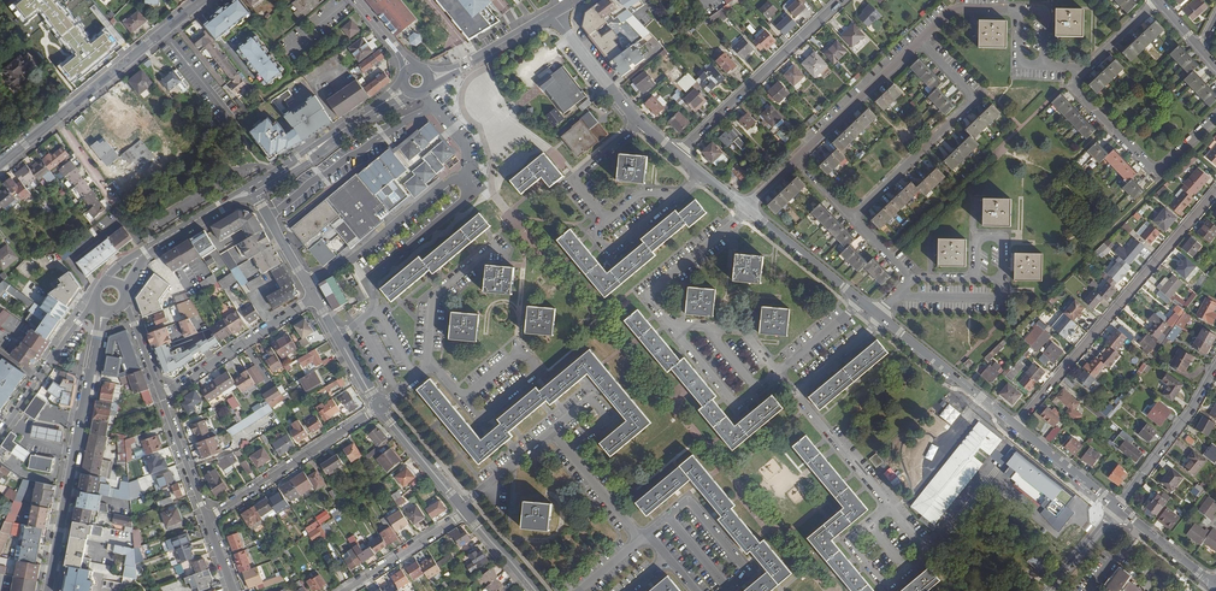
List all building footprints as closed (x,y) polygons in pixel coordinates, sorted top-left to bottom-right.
[(246,17),(251,13),(240,0),(237,0),(234,2),(246,17)] [(294,4),(299,10),(295,13),(299,17),(304,13),(305,15),(320,3),(317,0),(298,0),(294,4)] [(397,36),(404,30),(410,37),(411,43),(417,46),(421,42),(420,35),(414,33),(408,26),(416,20),(399,0),(367,0),(397,36)] [(470,39),(478,34),(485,30),(491,26),(500,21),(496,17),(499,15),(490,4),(492,3),(490,0),(437,0),(470,39)] [(607,22),(609,25),(611,23),(618,24),(622,23),(626,20),(633,15),(627,9),(614,19),(610,14),(616,8),(610,0),(602,0),(594,6),(607,22)] [(627,9),(642,0),(619,0),(627,9)] [(783,5),(783,8),(786,10),(788,8),(797,0),(789,0),(783,5)] [(796,17),(805,8),(802,5),(797,0),(788,8),(796,17)] [(1117,2),(1123,8),(1128,13),(1138,4),(1137,4),(1133,0),(1115,0),(1117,2)] [(1207,7),(1201,0),(1194,0),(1183,9),(1193,20),(1207,7)] [(776,10),(769,1),(760,9),(768,18),(776,10)] [(221,13),(233,27),(246,17),(234,2),(225,9),(221,13)] [(865,9),(867,10),(859,18),(869,27),(877,19),(877,20),(882,16),(869,5),(865,9)] [(583,27),(595,42),(602,37),(597,30),(607,22),(594,6),(586,13),(583,27)] [(722,8),(716,12),(719,15),(724,20),(729,15),(724,11),(722,8)] [(1056,37),(1084,37),(1084,10),(1057,9),(1056,37)] [(132,33),(147,21),(139,12),(125,23),(132,33)] [(719,15),(716,12),(708,17),(703,21),(706,24),(719,15)] [(209,22),(221,37),(233,27),(221,13),(218,15),(209,22)] [(788,14),(774,26),(783,35),(796,23),(788,14)] [(626,20),(643,38),(650,33),(633,15),(626,20)] [(1007,48),(1008,21),(980,20),(979,48),(1007,48)] [(1149,27),(1142,33),(1135,40),(1128,47),(1122,52),(1131,62),(1137,56),(1144,49),(1151,43),(1158,36),(1165,30),(1156,20),(1149,27)] [(351,37),(360,30),(353,21),(344,28),(351,37)] [(215,40),(216,41),(221,37),(209,22),(204,26),(215,40)] [(846,32),(847,33),(843,37),(852,47),(865,36),(852,23),(840,34),(842,36),(846,32)] [(749,24),(746,27),(752,34),(755,31),(749,24)] [(699,25),(690,31),(692,33),(700,27),(699,25)] [(765,30),(762,26),(753,35),(756,38),(765,30)] [(205,32),(204,32),(194,40),(199,47),(203,44),(235,83),(231,87),(236,93),(247,85),(246,84),(249,82),(245,77),(242,79),(238,74),(213,42),(215,40),(207,30),(205,32)] [(595,42),(611,62),(625,51),(615,39),(618,37),(612,30),(602,37),(595,42)] [(775,41),(765,30),(756,38),(758,40),(765,47),(767,49),(775,41)] [(246,43),(275,79),(281,73),(280,72),(284,69),(280,64),(277,67),(258,44),(261,41),(257,36),(254,39),(253,38),(246,43)] [(661,44),(664,48),(676,40),(673,36),(667,40),(661,44)] [(743,58),(754,49),(744,38),(740,43),(738,41),(735,44),(736,46),(733,48),(732,47),(731,45),(728,48),(729,50),(735,55),(738,52),(743,58)] [(372,51),(363,39),(350,49),(359,61),(372,51)] [(835,64),(847,52),(840,44),(837,47),(834,45),(837,42),(835,39),(822,51),(835,64)] [(758,40),(754,43),(761,50),(765,47),(758,40)] [(775,41),(767,49),(768,50),(776,42),(775,41)] [(269,84),(275,79),(246,43),(240,48),(241,49),(238,52),(241,57),(245,54),(264,78),(260,81),(264,85),(268,82),(269,84)] [(625,51),(611,62),(621,76),(629,70),(629,69),(631,68),(631,69),(634,67),(633,66),(638,62),(639,63),(645,58),(634,44),(625,51)] [(1190,74),(1184,80),(1191,86),(1197,93),(1204,100),(1210,106),(1215,101),(1215,95),(1193,71),(1198,66),(1179,46),(1170,54),(1177,61),(1183,67),(1190,74)] [(343,49),(337,53),(341,59),(346,55),(343,49)] [(379,50),(355,69),(360,76),(384,58),(379,50)] [(828,66),(815,52),(802,64),(815,77),(828,66)] [(337,53),(307,73),(311,80),(342,60),(341,59),(337,53)] [(21,55),(3,70),(4,71),(10,78),(6,81),(13,91),(27,79),(23,75),(37,63),(29,54),(24,59),(21,55)] [(737,66),(725,54),(717,61),(727,72),(731,68),(732,70),(737,66)] [(144,64),(147,68),(152,65),(152,63),(151,61),(150,59),(144,64)] [(917,74),(923,80),(928,86),(934,92),(929,97),(935,103),(941,109),(947,115),(955,107),(937,89),(942,84),(919,59),(911,67),(917,74)] [(1108,66),(1101,72),(1095,78),(1088,84),(1097,94),(1104,88),(1110,81),(1117,75),(1124,68),(1115,59),(1108,66)] [(487,64),(493,78),(496,76),(490,62),(487,64)] [(713,65),(696,81),(696,82),(700,86),(708,94),(724,78),(713,65)] [(544,91),(545,90),(563,114),(586,97),(563,67),(554,74),(549,67),(538,76),(541,80),(537,83),(544,91)] [(795,86),(804,76),(796,67),(791,72),(790,70),(784,75),(795,86)] [(177,69),(174,71),(162,81),(170,90),(176,85),(178,87),(182,93),(185,93),(187,91),(188,88),(187,87),(189,85),(177,69)] [(10,78),(4,71),(1,74),(6,81),(10,78)] [(153,84),(143,71),(130,81),(140,93),(153,84)] [(635,93),(640,89),(643,87),(646,91),(655,84),(644,72),(628,85),(635,93)] [(846,72),(841,77),(851,86),(861,77),(858,73),(853,79),(846,72)] [(381,76),(367,86),(366,84),(365,83),(361,86),(369,98),(391,81),(385,73),(381,76)] [(677,83),(686,92),(696,82),(696,81),(688,73),(677,83)] [(380,74),(366,84),(367,86),(381,76),(380,74)] [(75,90),(83,84),(77,77),(69,83),(75,90)] [(328,101),(341,118),(369,98),(361,86),(358,81),(328,101)] [(683,94),(677,101),(680,105),(685,100),(695,111),(706,101),(696,90),(700,86),(696,82),(686,92),(683,94)] [(780,83),(779,82),(768,92),(770,93),(780,83)] [(779,103),(790,93),(780,83),(770,93),(779,103)] [(118,91),(114,94),(121,103),(126,98),(130,104),(138,98),(134,93),(134,92),(128,85),(119,92),(118,91)] [(902,93),(894,85),(876,102),(884,111),(902,93)] [(677,101),(683,94),(679,90),(672,97),(676,102),(677,101)] [(1058,108),(1064,114),(1070,120),(1076,127),(1081,133),(1087,138),(1095,131),(1089,125),(1084,119),(1078,112),(1072,106),(1066,100),(1061,94),(1052,103),(1058,108)] [(291,95),(284,100),(287,104),(294,99),(291,95)] [(324,108),(316,95),(285,117),(286,119),(295,129),(304,141),(332,121),(324,109),(324,108)] [(657,115),(664,107),(663,106),(657,100),(654,96),(646,104),(657,115)] [(660,96),(657,100),(663,106),(667,103),(660,96)] [(582,112),(592,104),(588,99),(579,107),(582,112)] [(601,103),(598,99),(595,101),(593,103),(596,107),(601,103)] [(141,101),(135,105),(139,109),(139,110),(145,105),(141,101)] [(243,103),(239,106),(245,113),(248,110),(243,103)] [(963,142),(956,148),(950,154),(943,160),(952,170),(958,164),(960,163),(964,159),(965,157),(972,151),(979,144),(974,139),(981,132),(988,126),(1001,113),(992,103),(985,110),(978,116),(972,123),(965,129),(970,135),(963,142)] [(115,131),(127,122),(125,120),(124,118),(114,106),(110,109),(109,114),(114,119),(111,121),(109,123),(115,131)] [(110,120),(111,121),(114,119),(109,114),(110,109),(109,107),(105,109),(104,113),(107,116),(106,118),(110,120)] [(785,121),(771,107),(762,115),(766,120),(776,130),(785,121)] [(565,119),(562,115),(559,112),(556,108),(545,116),(554,128),(565,119)] [(124,118),(125,120),(127,122),(133,129),(146,118),(139,110),(139,109),(134,114),(135,115),(129,119),(128,117),(127,115),(124,118)] [(845,133),(839,138),(833,144),(838,149),(832,155),(826,160),(820,166),(828,175),(834,169),(840,163),(846,158),(841,152),(846,147),(853,141),(858,136),(865,129),(870,124),(877,117),(869,109),(863,115),(857,121),(851,127),(845,133)] [(573,128),(574,128),(565,135),(563,137),(565,140),(567,142),(579,157),(586,150),(587,151),(599,141),(600,142),(608,134),(590,112),(581,120),(582,121),(573,128)] [(689,123),(679,112),(669,122),(680,132),(689,123)] [(756,122),(748,114),(740,122),(748,130),(756,122)] [(815,114),(808,120),(812,123),(818,117),(815,114)] [(216,130),(218,133),(225,128),(216,117),(213,120),(217,125),(216,130)] [(280,155),(304,141),(295,129),(287,134),(278,123),(274,126),(268,119),(250,133),(272,160),(280,154),(280,155)] [(509,120),(505,124),(509,128),(513,124),(509,120)] [(430,143),(439,135),(430,123),(420,131),(399,148),(401,150),(383,165),(379,160),(365,171),(359,176),(358,175),(316,210),(292,229),(304,245),(309,250),(323,267),(336,256),(327,245),(333,240),(340,234),(350,246),(364,234),(409,196),(402,187),(405,185),(412,194),(414,196),(415,198),(428,187),(425,183),(436,174),(434,171),(429,165),(426,161),(417,169),(410,161),(430,143)] [(511,130),(518,137),(522,132),(516,126),(511,130)] [(741,135),(733,127),(720,139),(727,147),(734,141),(743,151),(747,146),(739,137),(741,135)] [(200,135),(205,142),(213,136),(212,134),(208,129),(200,135)] [(115,181),(110,184),(121,201),(165,170),(141,140),(132,147),(128,150),(123,154),(103,130),(100,132),(102,135),(104,137),(93,146),(102,158),(108,166),(119,157),(123,162),(127,160),(131,165),(135,162),(143,172),(120,188),(115,181)] [(157,130),(152,133),(158,139),(162,136),(157,130)] [(89,146),(91,148),(100,160),(102,158),(93,146),(104,137),(102,135),(89,146)] [(431,163),(437,158),(442,164),(455,153),(446,143),(444,141),(432,151),(435,155),(428,160),(431,163)] [(713,143),(703,152),(709,159),(710,160),(713,163),(719,157),(723,154),(713,143)] [(1106,158),(1111,164),(1117,170),(1123,176),(1129,182),(1123,188),(1129,194),(1135,200),(1144,192),(1138,185),(1132,179),(1137,174),(1131,168),(1125,162),(1119,156),(1114,150),(1108,155),(1102,149),(1097,143),(1088,151),(1094,157),(1100,163),(1106,158)] [(1215,166),(1215,145),(1206,157),(1215,166)] [(49,153),(41,159),(42,160),(49,170),(68,155),(62,147),(51,156),(49,153)] [(862,151),(856,157),(860,161),(866,155),(862,151)] [(509,183),(520,196),(542,178),(550,187),(563,176),(544,153),(509,183)] [(620,155),(618,182),(645,184),(648,157),(620,155)] [(766,155),(763,158),(770,164),(773,161),(766,155)] [(1197,159),(1194,156),(1185,165),(1188,168),(1197,159)] [(721,159),(719,157),(713,163),(716,166),(722,161),(721,159)] [(75,186),(83,197),(82,197),(91,208),(88,211),(93,218),(95,217),(103,210),(104,209),(101,206),(102,204),(99,201),(96,197),(94,195),(95,194),(92,190),(91,190),(86,185),(87,184),(83,179),(78,172),(79,171),(76,167),(73,163),(71,164),(69,161),(68,161),(66,158),(56,167),(64,177),(67,175),(75,186)] [(763,158),(758,163),(764,170),(770,164),(763,158)] [(33,164),(28,168),(34,175),(38,180),(42,177),(45,181),(53,175),(50,171),(49,170),(42,160),(38,163),(34,166),(33,164)] [(26,165),(14,173),(20,181),(24,178),(26,181),(27,182),(35,176),(34,175),(28,168),(26,165)] [(1185,165),(1177,172),(1180,175),(1188,168),(1185,165)] [(748,176),(739,166),(733,172),(742,181),(748,176)] [(904,188),(897,194),(891,201),(884,207),(877,214),(871,220),(880,229),(886,223),(893,216),(900,210),(906,204),(913,197),(920,191),(925,196),(932,189),(938,183),(945,176),(936,167),(929,174),(923,180),(916,186),(911,181),(904,188)] [(1193,177),(1192,175),(1186,182),(1195,190),(1198,186),(1200,188),(1205,182),(1209,177),(1199,168),(1195,173),(1196,174),(1193,177)] [(53,175),(45,181),(47,184),(55,178),(53,175)] [(10,178),(3,183),(6,188),(11,194),(16,190),(14,188),(17,185),(16,184),(11,177),(10,178)] [(798,177),(768,206),(776,215),(782,209),(788,203),(794,197),(800,192),(806,185),(798,177)] [(1186,182),(1184,184),(1185,185),(1193,192),(1195,190),(1186,182)] [(14,188),(16,190),(18,192),(23,199),(30,193),(22,183),(18,186),(17,185),(14,188)] [(402,187),(409,196),(412,194),(405,185),(402,187)] [(1193,198),(1191,197),(1194,193),(1193,192),(1185,185),(1182,189),(1184,191),(1178,198),(1174,202),(1183,210),(1193,198)] [(2,205),(3,208),(15,198),(13,196),(11,194),(6,188),(2,191),(0,193),(0,204),(2,205)] [(1174,195),(1178,198),(1184,191),(1182,189),(1181,188),(1174,195)] [(15,198),(3,208),(6,211),(18,202),(15,198)] [(984,226),(1011,227),(1012,199),(984,198),(984,212),(984,226)] [(608,273),(571,229),(557,241),(605,299),(657,256),(654,252),(687,225),(690,227),(707,213),(696,200),(679,214),(676,211),(642,239),(645,243),(608,273)] [(44,201),(40,205),(47,213),(51,210),(44,201)] [(1170,202),(1167,205),(1173,210),(1176,207),(1170,202)] [(830,230),(835,236),(841,242),(847,249),(842,254),(847,260),(853,265),(859,272),(865,267),(870,273),(876,279),(882,285),(883,285),(891,277),(885,271),(879,265),(873,259),(868,264),(861,257),(856,251),(850,246),(856,241),(850,234),(844,228),(838,222),(833,216),(827,210),(821,204),(816,208),(812,212),(818,218),(824,224),(830,230)] [(1177,218),(1166,208),(1154,222),(1165,231),(1177,218)] [(105,213),(103,210),(95,217),(97,220),(105,213)] [(239,211),(212,227),(221,240),(243,227),(250,238),(263,230),(264,230),(256,215),(239,211)] [(434,274),(491,226),(488,222),(480,213),(423,261),(420,257),(382,289),(392,301),(431,270),(434,274)] [(1208,220),(1198,233),(1210,243),(1215,235),(1215,226),(1208,220)] [(1132,230),(1125,223),(1121,227),(1128,234),(1132,230)] [(1139,237),(1149,245),(1159,233),(1150,225),(1139,237)] [(132,238),(123,226),(91,251),(101,264),(118,251),(117,250),(132,238)] [(91,236),(86,229),(79,235),(84,242),(91,236)] [(247,255),(250,260),(255,257),(272,247),(263,230),(250,238),(236,246),(242,257),(247,255)] [(70,242),(66,246),(59,252),(57,253),(62,260),(84,242),(79,235),(70,242)] [(1202,246),(1192,237),(1182,249),(1193,257),(1202,246)] [(177,247),(187,263),(188,264),(202,255),(191,239),(177,247)] [(967,239),(939,239),(938,266),(966,267),(967,239)] [(1113,244),(1108,239),(1103,244),(1109,249),(1113,244)] [(1120,257),(1127,263),(1131,259),(1132,260),(1144,247),(1135,240),(1126,250),(1120,245),(1114,252),(1120,257)] [(66,246),(63,241),(55,247),(59,252),(66,246)] [(1109,249),(1103,244),(1100,247),(1106,254),(1111,250),(1110,250),(1109,249)] [(16,257),(6,245),(0,249),(0,264),(3,268),(16,257)] [(261,266),(265,273),(271,270),(283,263),(277,251),(277,252),(274,246),(274,247),(272,247),(255,257),(258,262),(260,267),(261,266)] [(163,255),(173,272),(187,263),(177,247),(163,255)] [(1105,255),(1106,254),(1100,247),(1094,252),(1098,256),(1099,255),(1102,258),(1105,255)] [(81,267),(85,276),(101,264),(91,251),(76,262),(81,267)] [(220,254),(228,267),(231,270),(238,267),(227,251),(220,254)] [(1182,261),(1181,262),(1193,273),(1198,267),(1180,252),(1177,256),(1180,258),(1182,261)] [(1043,254),(1016,253),(1015,281),(1042,281),(1043,254)] [(764,257),(737,254),(734,281),(761,284),(764,257)] [(207,266),(215,262),(212,257),(204,261),(207,266)] [(1117,262),(1107,274),(1108,275),(1110,277),(1117,283),(1120,279),(1121,280),(1125,275),(1124,275),(1127,271),(1131,267),(1120,258),(1117,262)] [(294,284),(295,284),(292,278),(292,279),(291,278),(289,277),(290,275),(283,263),(271,270),(281,288),(267,296),(274,308),(293,297),(294,295),(295,296),(297,295),(298,292),(297,290),(295,289),(296,287),(294,287),(294,285),(294,284)] [(515,268),(487,266),(485,292),(512,295),(515,268)] [(232,272),(237,281),(240,286),(246,283),(247,282),(238,267),(231,270),(232,272)] [(1193,273),(1195,274),(1186,285),(1190,289),(1203,271),(1198,267),(1193,273)] [(60,278),(63,283),(49,294),(52,296),(67,306),(80,286),(70,271),(60,278)] [(1104,279),(1108,275),(1102,271),(1099,274),(1104,279)] [(1203,271),(1190,289),(1194,292),(1197,294),(1199,290),(1209,276),(1204,272),(1203,271)] [(218,281),(224,290),(237,281),(232,272),(218,281)] [(137,298),(143,317),(155,313),(163,310),(160,300),(170,286),(155,274),(137,298)] [(214,275),(200,283),(204,290),(218,281),(214,275)] [(265,284),(260,275),(247,282),(246,283),(251,291),(265,284)] [(1183,283),(1173,275),(1168,280),(1166,279),(1161,284),(1163,286),(1160,290),(1170,299),(1183,283)] [(348,302),(333,276),(319,284),(334,310),(348,302)] [(1106,281),(1107,281),(1097,293),(1103,298),(1106,301),(1109,297),(1116,289),(1113,287),(1117,283),(1110,277),(1106,281)] [(39,327),(36,332),(46,339),(59,320),(44,309),(3,280),(0,283),(0,294),(5,290),(30,308),(28,310),(31,312),(26,318),(39,327)] [(1186,285),(1183,283),(1170,299),(1173,301),(1175,299),(1178,296),(1186,302),(1194,292),(1190,289),(1186,285)] [(352,289),(359,303),(366,299),(363,293),(359,285),(352,289)] [(716,290),(689,287),(686,314),(714,317),(716,290)] [(1085,301),(1094,309),(1103,298),(1097,293),(1094,290),(1085,301)] [(1169,306),(1173,301),(1170,299),(1160,290),(1156,295),(1169,306)] [(1178,296),(1175,299),(1187,309),(1197,294),(1194,292),(1186,302),(1178,296)] [(174,297),(177,305),(178,305),(191,300),(190,299),(187,293),(174,297)] [(1059,298),(1053,293),(1047,298),(1053,304),(1059,298)] [(1207,298),(1215,303),(1215,299),(1209,295),(1207,298)] [(67,306),(52,296),(44,309),(59,320),(68,307),(67,306)] [(1212,324),(1215,318),(1215,316),(1212,314),(1214,312),(1215,308),(1215,303),(1207,298),(1197,315),(1212,324)] [(186,314),(188,319),(192,318),(201,315),(191,300),(178,305),(181,316),(186,314)] [(1076,300),(1064,314),(1066,315),(1069,317),(1073,321),(1077,316),(1081,312),(1085,307),(1076,300)] [(1174,309),(1176,311),(1169,320),(1162,315),(1160,317),(1169,325),(1170,326),(1172,325),(1184,311),(1178,305),(1174,309)] [(256,317),(259,315),(253,306),(243,312),(248,322),(256,317)] [(554,336),(556,309),(528,307),(526,334),(554,336)] [(787,336),(790,309),(763,307),(760,334),(787,336)] [(353,308),(348,311),(352,316),(357,312),(353,308)] [(3,309),(0,313),(0,325),(10,314),(3,309)] [(167,321),(163,310),(155,313),(155,314),(155,315),(156,318),(155,319),(157,325),(167,321)] [(739,445),(764,424),(783,408),(773,395),(735,426),(713,399),(716,396),(684,358),(680,361),(638,310),(625,321),(668,372),(672,369),(703,407),(700,410),(733,450),(739,445)] [(223,320),(232,333),(233,335),(238,332),(237,330),(241,327),(245,324),(237,311),(223,320)] [(1191,316),(1184,312),(1175,325),(1182,329),(1183,327),(1191,316)] [(450,340),(477,342),(479,315),(452,313),(450,340)] [(1160,317),(1155,313),(1150,319),(1155,323),(1148,331),(1158,338),(1163,343),(1167,337),(1168,336),(1164,333),(1164,334),(1162,333),(1169,325),(1160,317)] [(1069,317),(1066,315),(1054,330),(1055,330),(1056,332),(1069,317)] [(1073,321),(1069,317),(1056,332),(1064,338),(1076,324),(1073,321)] [(180,322),(185,337),(198,333),(192,318),(188,319),(180,322)] [(1031,346),(1048,326),(1040,319),(1036,324),(1037,325),(1024,340),(1031,346)] [(210,329),(215,337),(218,342),(232,333),(223,320),(210,329)] [(295,327),(303,339),(314,333),(306,320),(295,327)] [(1073,329),(1077,325),(1076,324),(1064,338),(1065,339),(1070,334),(1071,335),(1072,335),(1075,332),(1075,330),(1073,329)] [(1048,326),(1031,346),(1028,350),(1030,352),(1034,355),(1055,330),(1054,330),(1049,325),(1048,326)] [(1122,325),(1118,330),(1132,341),(1135,337),(1122,325)] [(1168,336),(1173,328),(1170,326),(1169,325),(1162,333),(1164,334),(1164,333),(1168,336)] [(1175,325),(1173,328),(1168,336),(1167,337),(1169,338),(1174,341),(1182,329),(1175,325)] [(148,334),(154,350),(156,349),(170,343),(172,342),(170,337),(170,338),(168,333),(169,332),(167,327),(148,334)] [(491,337),(500,344),(508,334),(499,327),(491,337)] [(1203,328),(1198,337),(1211,345),(1215,337),(1215,336),(1203,328)] [(28,338),(25,342),(33,348),(42,354),(50,341),(46,339),(36,332),(32,329),(26,337),(28,338)] [(1118,330),(1118,329),(1106,343),(1115,351),(1125,339),(1128,342),(1128,343),(1130,344),(1132,341),(1118,330)] [(126,330),(125,331),(114,335),(108,337),(106,353),(102,373),(101,375),(120,378),(141,371),(133,348),(126,330)] [(287,335),(274,343),(283,358),(296,349),(287,335)] [(1140,344),(1144,348),(1142,350),(1152,358),(1162,344),(1163,343),(1158,338),(1154,336),(1152,338),(1148,335),(1140,344)] [(300,343),(307,354),(315,350),(318,348),(312,336),(300,343)] [(202,341),(187,350),(188,352),(195,348),(200,355),(203,353),(210,349),(219,343),(218,342),(215,337),(208,341),(207,340),(203,342),(202,341)] [(1192,347),(1206,354),(1211,345),(1198,337),(1192,347)] [(537,356),(542,361),(563,344),(559,339),(537,356)] [(888,353),(877,340),(809,397),(820,410),(888,353)] [(31,370),(42,354),(33,348),(25,342),(23,341),(18,348),(16,347),(10,356),(31,370)] [(156,349),(161,364),(164,374),(167,373),(171,371),(173,373),(180,368),(180,369),(184,367),(188,364),(188,363),(200,355),(195,348),(188,352),(187,350),(183,352),(181,348),(177,350),(177,351),(173,352),(171,348),(170,343),(156,349)] [(1004,347),(1000,343),(985,358),(989,362),(1004,347)] [(1063,351),(1053,343),(1051,346),(1048,349),(1043,354),(1053,362),(1063,351)] [(1100,353),(1096,357),(1106,365),(1109,367),(1119,354),(1115,351),(1109,346),(1102,355),(1100,353)] [(274,373),(284,366),(272,347),(267,350),(271,357),(266,361),(274,373)] [(1193,357),(1179,349),(1171,365),(1185,373),(1193,357)] [(318,365),(322,362),(315,350),(307,354),(302,357),(303,360),(301,362),(303,367),(309,364),(309,362),(314,359),(318,365)] [(588,374),(593,381),(627,421),(600,443),(611,456),(652,423),(590,350),(540,392),(537,388),(499,420),(502,424),(482,440),(431,380),(418,390),(479,464),(513,436),(509,432),(547,401),(551,405),(588,374)] [(200,355),(188,363),(188,364),(189,365),(189,366),(191,364),(193,364),(201,359),(202,357),(204,356),(204,355),(203,353),(200,355)] [(1088,364),(1084,369),(1095,378),(1106,365),(1096,357),(1090,365),(1088,364)] [(973,363),(969,359),(964,364),(968,368),(973,363)] [(0,365),(0,410),(1,411),(26,375),(4,360),(0,365)] [(1019,360),(1016,364),(1021,369),(1025,365),(1019,360)] [(991,382),(999,373),(998,372),(1002,368),(995,362),(991,366),(990,365),(982,375),(991,382)] [(1016,364),(1011,369),(1017,374),(1021,369),(1016,364)] [(1045,373),(1034,364),(1029,370),(1026,373),(1027,374),(1037,382),(1045,373)] [(257,369),(250,374),(255,383),(256,385),(257,387),(265,382),(257,369)] [(1011,369),(1008,373),(1005,376),(1011,381),(1017,374),(1011,369)] [(315,371),(321,383),(306,391),(307,393),(325,383),(317,370),(315,371)] [(1076,380),(1092,391),(1095,386),(1092,383),(1095,379),(1083,370),(1076,380)] [(131,381),(135,394),(141,392),(148,389),(141,371),(120,378),(123,384),(131,381)] [(250,374),(247,371),(242,374),(242,376),(234,381),(241,392),(255,383),(250,374)] [(299,380),(306,391),(321,383),(315,371),(299,380)] [(215,382),(222,393),(235,384),(228,373),(219,379),(218,378),(214,381),(215,382)] [(1027,374),(1019,383),(1029,391),(1037,382),(1027,374)] [(1183,385),(1167,374),(1162,381),(1169,385),(1163,394),(1172,401),(1183,385)] [(67,375),(66,381),(65,383),(75,385),(76,378),(74,376),(67,375)] [(341,378),(327,386),(325,387),(326,389),(327,390),(339,384),(340,387),(345,384),(341,378)] [(61,399),(60,404),(71,406),(75,385),(65,383),(66,381),(63,381),(60,386),(54,382),(47,391),(57,398),(61,399)] [(104,382),(100,401),(112,404),(112,403),(116,385),(104,382)] [(201,391),(208,402),(223,393),(222,393),(215,382),(201,391)] [(255,383),(241,392),(242,394),(256,385),(255,383)] [(223,393),(223,395),(237,386),(235,384),(222,393),(223,393)] [(1021,394),(1009,384),(1000,394),(1013,404),(1021,394)] [(116,385),(112,403),(118,401),(121,385),(116,385)] [(278,388),(264,397),(268,403),(275,399),(282,394),(278,388)] [(146,406),(153,403),(148,389),(141,392),(146,406)] [(1080,403),(1063,389),(1052,402),(1071,417),(1077,422),(1081,417),(1073,411),(1080,403)] [(195,390),(185,397),(187,401),(182,404),(190,415),(196,411),(193,406),(202,400),(195,390)] [(282,394),(285,399),(287,402),(291,400),(286,391),(282,394)] [(278,403),(285,399),(282,394),(275,399),(278,403)] [(349,394),(340,399),(344,404),(345,404),(350,412),(352,410),(353,412),(355,410),(355,409),(358,407),(349,394)] [(37,395),(24,412),(35,420),(47,403),(37,395)] [(955,420),(960,415),(963,410),(964,410),(958,405),(960,404),(950,396),(941,408),(955,420)] [(227,401),(232,408),(233,410),(239,406),(233,397),(227,401)] [(268,403),(271,408),(278,403),(275,399),(268,403)] [(340,410),(333,399),(328,402),(329,404),(325,406),(323,404),(317,408),(326,421),(332,417),(331,415),(340,410)] [(1122,399),(1121,399),(1120,399),(1118,403),(1107,417),(1109,419),(1110,419),(1124,401),(1123,400),(1122,399)] [(96,401),(90,434),(106,437),(109,423),(113,424),(114,416),(115,416),(118,401),(112,403),(112,404),(100,401),(96,401)] [(645,406),(650,412),(657,407),(652,401),(645,406)] [(244,419),(240,421),(238,423),(226,431),(227,432),(230,437),(272,410),(271,408),(268,403),(262,407),(254,412),(244,419)] [(259,403),(252,408),(254,412),(262,407),(259,403)] [(1086,406),(1104,421),(1107,417),(1089,403),(1086,406)] [(1170,411),(1159,403),(1149,415),(1160,424),(1170,411)] [(1052,411),(1048,407),(1041,415),(1054,426),(1063,415),(1055,408),(1052,411)] [(594,410),(589,414),(592,418),(597,414),(594,410)] [(960,415),(975,427),(979,423),(963,410),(960,415)] [(238,411),(235,413),(237,416),(240,421),(244,419),(238,411)] [(315,416),(322,427),(323,426),(316,415),(315,416)] [(315,416),(305,422),(312,433),(322,427),(315,416)] [(1215,423),(1203,416),(1196,429),(1208,436),(1215,423)] [(204,420),(191,425),(194,434),(196,433),(199,442),(211,438),(204,420)] [(298,442),(308,435),(298,420),(292,424),(295,429),(291,431),(298,442)] [(1156,432),(1142,421),(1135,430),(1148,442),(1156,432)] [(979,422),(979,423),(975,427),(953,455),(943,467),(929,486),(938,493),(932,501),(922,494),(912,507),(922,516),(920,520),(933,531),(936,527),(934,525),(983,464),(973,456),(980,448),(990,455),(1002,440),(979,422)] [(34,425),(31,437),(47,440),(62,443),(64,431),(49,428),(34,425)] [(1055,429),(1054,429),(1046,438),(1051,442),(1062,430),(1058,426),(1055,429)] [(366,437),(372,446),(374,449),(376,453),(382,448),(386,444),(388,443),(386,440),(387,439),(380,428),(378,430),(366,437)] [(1143,453),(1131,444),(1135,439),(1123,430),(1113,442),(1120,447),(1119,448),(1136,462),(1143,453)] [(650,436),(656,443),(663,438),(656,431),(650,436)] [(30,452),(24,448),(18,444),(13,441),(17,436),(14,434),(11,432),(1,446),(4,448),(11,453),(17,457),(24,462),(30,452)] [(90,434),(83,474),(101,477),(105,478),(107,478),(110,462),(102,460),(107,437),(106,437),(90,434)] [(260,436),(265,444),(269,442),(264,434),(260,436)] [(280,456),(295,446),(288,434),(273,444),(280,456)] [(197,443),(199,449),(203,459),(223,452),(217,435),(211,438),(199,442),(197,443)] [(144,448),(147,455),(148,455),(160,450),(158,444),(160,443),(157,436),(141,441),(144,448)] [(806,436),(793,446),(844,508),(808,538),(852,590),(875,590),(832,540),(868,510),(806,436)] [(1189,436),(1185,440),(1192,445),(1196,441),(1189,436)] [(125,441),(127,460),(127,463),(129,462),(132,461),(130,444),(135,442),(133,438),(126,440),(125,441)] [(1073,438),(1066,447),(1076,455),(1083,446),(1073,438)] [(117,439),(119,461),(125,460),(127,460),(125,441),(125,440),(117,439)] [(351,462),(362,456),(354,443),(343,450),(351,462)] [(1213,445),(1205,455),(1215,463),(1215,461),(1215,447),(1213,445)] [(134,452),(137,459),(138,459),(147,455),(144,448),(134,452)] [(251,457),(258,467),(270,459),(263,448),(251,457)] [(382,448),(376,453),(375,453),(378,456),(385,451),(382,448)] [(377,459),(387,472),(401,461),(390,448),(377,459)] [(1067,506),(1074,497),(1011,448),(1007,453),(1012,457),(1009,460),(1012,463),(1006,470),(1018,479),(1017,481),(1048,505),(1060,515),(1067,506)] [(1100,456),(1091,448),(1083,458),(1092,466),(1100,456)] [(661,454),(665,459),(671,455),(667,449),(661,454)] [(949,451),(939,464),(943,467),(953,455),(949,451)] [(1188,457),(1191,459),(1185,467),(1194,475),(1205,461),(1193,451),(1188,457)] [(869,459),(876,468),(884,462),(877,453),(869,459)] [(232,454),(218,462),(223,470),(224,470),(226,474),(234,469),(232,465),(237,461),(232,454)] [(53,459),(31,455),(28,469),(51,473),(53,459)] [(327,474),(343,464),(337,455),(321,465),(327,474)] [(693,455),(636,502),(647,516),(691,479),(722,517),(719,519),(747,554),(751,551),(768,571),(744,590),(771,590),(792,573),(764,540),(761,543),(732,509),(735,506),(693,455)] [(131,472),(128,473),(129,482),(137,479),(140,478),(138,474),(141,472),(137,459),(132,461),(129,462),(130,468),(129,468),(131,472)] [(248,475),(253,471),(246,460),(241,464),(248,475)] [(0,463),(0,483),(3,485),(7,480),(2,477),(4,474),(8,476),(12,471),(8,469),(0,463)] [(1125,469),(1119,465),(1109,477),(1119,485),(1127,474),(1123,471),(1125,469)] [(407,468),(396,477),(404,487),(415,478),(407,468)] [(1183,478),(1172,468),(1161,482),(1169,488),(1167,491),(1171,493),(1183,478)] [(215,470),(205,476),(210,483),(208,484),(216,496),(226,489),(219,477),(219,476),(215,470)] [(160,483),(162,489),(169,486),(176,484),(173,475),(171,471),(157,477),(160,483)] [(307,478),(313,486),(316,490),(325,484),(316,472),(307,478)] [(291,481),(301,495),(313,486),(307,478),(304,473),(291,481)] [(83,474),(79,491),(101,495),(112,497),(114,489),(99,486),(100,482),(101,477),(83,474)] [(17,493),(14,501),(21,502),(30,481),(23,479),(17,493)] [(129,483),(130,501),(140,497),(143,496),(140,488),(137,479),(129,482),(129,483)] [(114,489),(112,497),(130,501),(129,483),(121,481),(119,490),(114,489)] [(291,501),(301,495),(291,481),(281,487),(291,501)] [(35,482),(32,499),(34,499),(33,505),(50,508),(51,502),(54,486),(35,482)] [(183,495),(178,483),(176,484),(169,486),(172,494),(173,494),(173,496),(176,495),(176,497),(183,495)] [(1198,484),(1192,491),(1200,497),(1205,490),(1200,486),(1198,484)] [(140,488),(143,496),(150,493),(147,485),(140,488)] [(5,496),(14,501),(17,493),(10,488),(5,496)] [(333,499),(337,496),(333,489),(329,492),(333,499)] [(79,491),(76,507),(92,510),(93,502),(100,503),(101,495),(79,491)] [(391,495),(395,502),(401,497),(398,491),(391,495)] [(268,500),(273,508),(277,514),(290,506),(281,492),(268,500)] [(1154,500),(1153,499),(1146,508),(1156,516),(1171,497),(1165,492),(1161,497),(1158,495),(1154,500)] [(157,502),(159,507),(173,502),(171,496),(157,502)] [(1204,503),(1215,512),(1215,502),(1209,496),(1204,503)] [(395,502),(398,506),(405,502),(401,497),(395,502)] [(254,506),(261,517),(273,508),(268,500),(267,498),(254,506)] [(1153,499),(1151,498),(1144,506),(1146,508),(1153,499)] [(14,501),(5,521),(14,523),(22,503),(21,502),(14,501)] [(426,509),(432,518),(444,511),(442,508),(443,507),(439,501),(426,509)] [(525,501),(523,528),(550,530),(551,517),(553,504),(525,501)] [(93,502),(92,510),(93,510),(108,513),(107,504),(100,503),(93,502)] [(1198,511),(1212,521),(1215,516),(1214,515),(1215,512),(1204,503),(1198,511)] [(33,505),(30,522),(29,526),(41,528),(43,529),(46,529),(47,525),(50,508),(33,505)] [(184,525),(182,522),(180,515),(176,505),(168,508),(169,510),(162,513),(169,531),(184,525)] [(406,512),(414,524),(424,517),(416,505),(406,512)] [(1060,515),(1048,505),(1043,510),(1058,533),(1074,513),(1067,506),(1060,515)] [(241,515),(250,527),(262,519),(261,517),(254,506),(241,515)] [(76,507),(74,521),(90,525),(93,510),(92,510),(76,507)] [(330,512),(334,518),(342,512),(340,509),(336,511),(335,508),(330,512)] [(1146,508),(1143,512),(1153,520),(1156,516),(1146,508)] [(1167,509),(1159,519),(1163,522),(1164,522),(1171,527),(1179,518),(1167,509)] [(388,518),(390,523),(396,532),(409,524),(400,510),(388,518)] [(316,518),(321,526),(334,518),(330,512),(329,511),(327,513),(326,511),(316,518)] [(125,526),(125,531),(133,533),(132,530),(131,517),(114,514),(112,523),(125,526)] [(385,526),(390,523),(388,518),(386,516),(381,520),(385,526)] [(321,526),(327,535),(332,532),(328,525),(335,520),(334,518),(321,526)] [(262,519),(250,527),(250,528),(252,530),(264,522),(262,519)] [(15,560),(18,561),(34,564),(41,528),(29,526),(14,523),(5,521),(2,529),(0,534),(0,557),(10,534),(20,536),(15,560)] [(74,521),(71,536),(87,540),(88,540),(89,534),(101,536),(103,527),(90,525),(74,521)] [(319,527),(316,521),(305,528),(308,533),(319,527)] [(1195,523),(1186,535),(1201,546),(1203,542),(1215,552),(1215,530),(1213,528),(1211,531),(1207,528),(1205,530),(1195,523)] [(287,530),(294,540),(301,536),(302,538),(308,534),(306,531),(300,536),(293,525),(287,530)] [(321,526),(308,534),(312,540),(318,536),(320,540),(327,536),(327,535),(321,526)] [(457,527),(446,534),(448,537),(450,536),(451,538),(454,536),(461,546),(471,540),(465,531),(461,534),(457,527)] [(41,528),(34,564),(36,564),(43,529),(41,528)] [(380,534),(388,545),(397,539),(390,528),(380,534)] [(140,529),(132,530),(133,533),(134,548),(138,547),(141,546),(140,529)] [(244,547),(238,533),(228,536),(234,551),(244,547)] [(166,541),(170,551),(177,548),(190,544),(186,534),(166,541)] [(65,565),(112,575),(113,575),(113,572),(109,571),(110,566),(90,562),(91,559),(83,557),(87,540),(71,536),(65,565)] [(370,544),(376,553),(386,546),(380,537),(370,544)] [(356,552),(362,562),(375,554),(370,547),(362,552),(354,539),(349,542),(356,552)] [(114,552),(115,545),(108,543),(107,551),(114,552)] [(177,548),(183,563),(195,558),(192,550),(193,549),(191,543),(190,544),(177,548)] [(127,555),(123,577),(137,580),(135,564),(134,548),(115,545),(114,552),(127,555)] [(134,548),(135,564),(144,561),(141,553),(138,547),(134,548)] [(285,554),(290,561),(293,559),(286,549),(283,551),(285,554)] [(235,560),(240,572),(251,569),(246,555),(247,555),(245,550),(235,554),(237,559),(235,560)] [(283,551),(270,559),(272,561),(272,562),(278,559),(285,554),(283,551)] [(351,569),(362,562),(356,552),(350,556),(345,560),(351,569)] [(470,555),(477,567),(488,561),(482,552),(478,554),(476,552),(470,555)] [(1039,570),(1046,562),(1035,552),(1027,560),(1039,570)] [(451,554),(437,563),(439,567),(454,558),(451,554)] [(333,564),(328,556),(324,559),(329,566),(333,564)] [(424,561),(419,564),(424,572),(427,577),(428,579),(441,570),(440,568),(439,567),(437,563),(433,557),(425,563),(424,561)] [(193,563),(197,573),(207,570),(206,567),(203,559),(193,563)] [(18,561),(15,577),(38,581),(41,565),(36,564),(34,564),(18,561)] [(414,579),(424,572),(419,564),(417,561),(407,568),(414,579)] [(169,567),(171,576),(183,572),(181,564),(169,567)] [(62,590),(91,590),(92,585),(91,584),(93,576),(94,571),(67,566),(66,571),(64,581),(63,586),(62,590)] [(262,580),(257,567),(244,571),(246,578),(245,578),(249,588),(256,585),(255,583),(262,580)] [(940,580),(930,567),(901,590),(927,590),(940,580)] [(200,590),(201,590),(210,587),(209,583),(210,582),(211,582),(212,581),(212,580),(212,579),(212,578),(209,569),(207,570),(197,573),(184,578),(186,584),(190,582),(193,589),(198,587),(200,590)] [(486,587),(489,590),(502,590),(504,590),(501,587),(503,585),(500,581),(499,582),(496,579),(498,577),(495,572),(493,573),(490,569),(481,576),(488,585),(486,587)] [(1135,585),(1134,587),(1129,583),(1129,582),(1128,580),(1131,576),(1121,569),(1107,588),(1111,590),(1143,590),(1135,585)] [(401,570),(392,577),(399,588),(408,582),(401,570)] [(262,581),(265,588),(284,581),(281,575),(271,579),(271,578),(262,581)] [(320,575),(319,576),(312,580),(311,579),(307,581),(313,590),(317,589),(318,590),(324,587),(323,585),(325,584),(320,575)] [(668,576),(650,590),(681,590),(668,576)] [(38,581),(15,577),(12,590),(36,590),(38,581)] [(256,585),(258,590),(265,588),(262,581),(262,580),(255,583),(256,585)] [(302,581),(300,582),(299,581),(295,584),(298,590),(297,590),(308,590),(302,581)] [(382,590),(400,590),(395,583),(389,586),(387,588),(386,586),(381,589),(382,590)]
